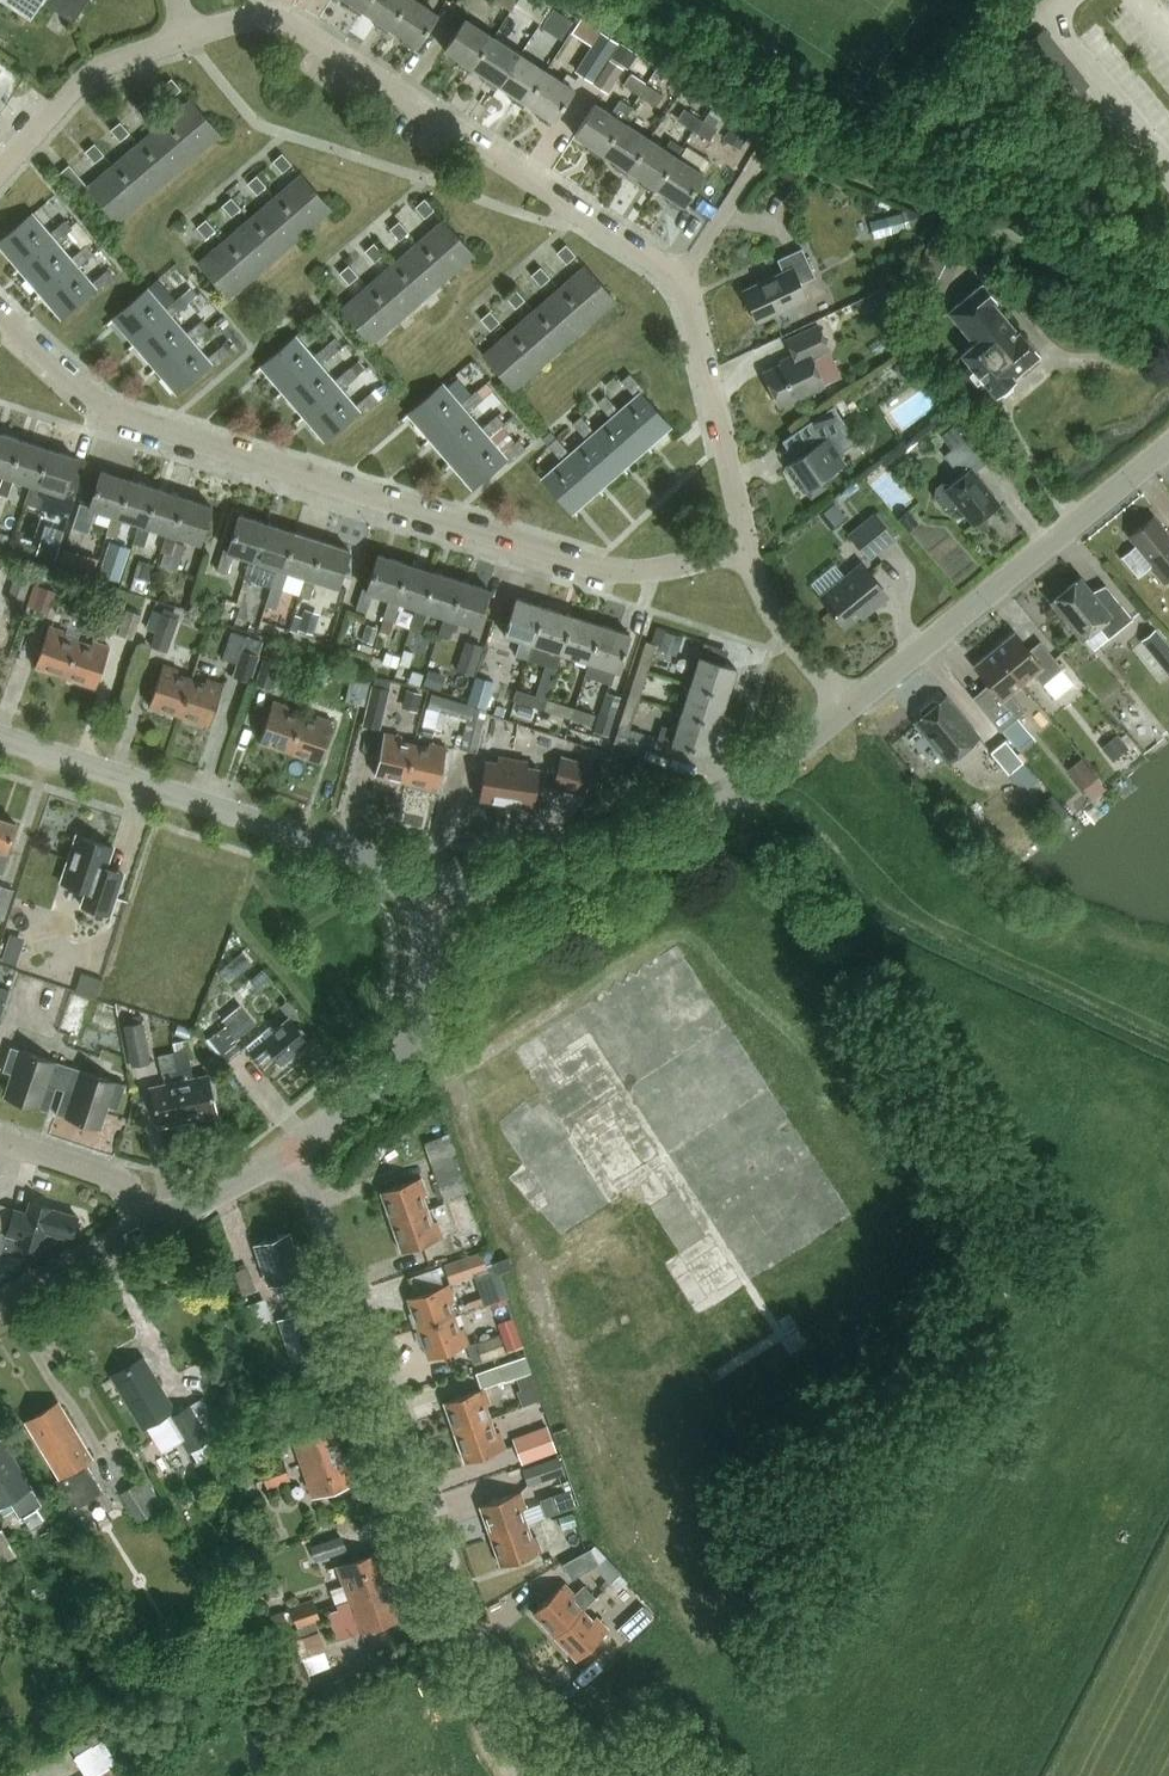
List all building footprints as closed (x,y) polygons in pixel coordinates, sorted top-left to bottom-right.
[(29,18),(41,1),(73,23),(89,0),(1,0),(29,18)] [(353,5),(350,9),(358,14),(362,17),(365,12),(372,0),(346,0),(353,5)] [(365,12),(378,21),(376,25),(388,33),(391,29),(410,0),(372,0),(365,12)] [(391,29),(405,38),(402,42),(414,50),(417,46),(418,47),(439,15),(416,0),(410,0),(391,29)] [(511,10),(515,4),(517,0),(496,0),(511,10)] [(554,8),(542,26),(550,31),(561,12),(554,8)] [(467,18),(446,50),(461,60),(458,64),(470,72),(473,67),(494,35),(467,18)] [(602,30),(576,70),(593,81),(619,42),(602,30)] [(1083,86),(1038,31),(1015,49),(1039,79),(1047,73),(1068,98),(1083,86)] [(494,35),(473,67),(488,77),(485,81),(496,89),(499,85),(520,52),(494,35)] [(621,42),(611,56),(625,65),(635,51),(621,42)] [(520,52),(499,85),(515,95),(512,99),(524,107),(527,103),(548,70),(520,52)] [(610,58),(594,83),(608,92),(624,67),(610,58)] [(548,70),(527,103),(542,113),(539,117),(551,125),(575,88),(548,70)] [(631,72),(624,84),(639,94),(647,82),(631,72)] [(647,82),(639,94),(657,105),(665,94),(647,82)] [(124,215),(235,133),(205,93),(95,176),(124,215)] [(596,103),(575,135),(591,145),(588,149),(600,157),(603,153),(606,155),(611,148),(627,123),(623,121),(632,107),(620,99),(611,113),(601,106),(596,103)] [(685,107),(677,119),(693,129),(700,117),(685,107)] [(700,117),(693,129),(710,140),(718,129),(715,127),(723,115),(712,108),(704,120),(700,117)] [(735,119),(722,139),(738,149),(751,129),(735,119)] [(611,148),(606,155),(618,162),(615,167),(627,175),(630,170),(651,138),(627,123),(611,148)] [(651,138),(630,170),(634,173),(644,179),(641,184),(646,187),(653,191),(656,187),(676,155),(682,147),(670,139),(665,147),(654,141),(651,138)] [(676,155),(656,187),(661,191),(670,196),(667,201),(673,204),(682,210),(705,174),(710,167),(708,161),(687,147),(682,147),(676,155)] [(79,163),(69,169),(83,191),(93,185),(79,163)] [(240,294),(345,205),(312,166),(207,256),(240,294)] [(349,304),(384,342),(486,248),(451,210),(349,304)] [(0,240),(0,246),(18,267),(54,238),(57,241),(73,228),(66,220),(49,234),(32,213),(0,240)] [(54,238),(18,267),(39,292),(75,262),(78,266),(94,252),(87,244),(70,258),(57,241),(54,238)] [(911,273),(930,283),(947,247),(929,239),(911,273)] [(814,275),(801,247),(776,258),(781,270),(741,288),(755,319),(805,296),(798,282),(814,275)] [(489,351),(524,388),(627,293),(592,255),(489,351)] [(75,262),(39,292),(60,318),(95,288),(98,292),(115,278),(108,269),(92,282),(78,266),(75,262)] [(1012,377),(1038,356),(1020,333),(1018,334),(993,303),(995,302),(982,285),(949,312),(974,344),(961,354),(970,366),(963,371),(963,376),(973,388),(978,389),(985,384),(994,395),(997,392),(1003,394),(1011,388),(1012,381),(1014,379),(1012,377)] [(148,288),(114,317),(136,343),(170,314),(173,318),(190,304),(188,302),(182,294),(165,308),(148,288)] [(188,289),(182,294),(188,302),(195,297),(188,289)] [(170,314),(136,343),(157,368),(191,339),(195,342),(211,328),(203,320),(187,334),(173,318),(170,314)] [(787,359),(760,371),(776,406),(822,385),(809,357),(828,348),(817,324),(784,338),(791,354),(785,357),(787,359)] [(296,335),(262,365),(284,391),(319,361),(322,365),(337,351),(330,343),(314,356),(296,335)] [(191,339),(157,368),(177,392),(211,364),(214,367),(231,352),(224,344),(208,358),(195,342),(191,339)] [(319,361),(284,391),(305,415),(340,385),(343,389),(358,376),(351,368),(335,381),(322,365),(319,361)] [(895,364),(894,370),(900,378),(906,379),(910,376),(912,369),(906,361),(900,361),(895,364)] [(621,410),(617,413),(647,447),(671,425),(644,393),(647,390),(632,373),(623,380),(637,396),(621,410)] [(442,383),(408,413),(431,439),(465,409),(468,413),(484,399),(476,390),(460,404),(442,383)] [(356,405),(343,389),(340,385),(305,415),(325,439),(359,411),(362,414),(379,400),(372,392),(356,405)] [(377,388),(372,392),(379,400),(384,396),(377,388)] [(612,418),(596,432),(593,435),(622,468),(647,447),(617,413),(621,410),(607,395),(598,402),(612,418)] [(821,484),(820,479),(842,464),(836,455),(855,442),(831,406),(793,431),(806,451),(781,467),(799,493),(806,488),(810,492),(815,492),(820,489),(821,484)] [(465,409),(431,439),(452,463),(486,433),(489,437),(505,423),(498,414),(482,428),(468,413),(465,409)] [(571,454),(568,457),(597,490),(622,468),(593,435),(596,432),(582,416),(574,423),(588,440),(571,454)] [(954,449),(946,455),(962,476),(952,484),(943,483),(936,488),(935,497),(946,510),(954,511),(961,506),(976,524),(1000,505),(974,472),(988,461),(957,424),(943,435),(954,449)] [(4,473),(9,474),(20,438),(0,431),(0,472),(4,473)] [(568,457),(571,454),(551,431),(543,438),(563,461),(543,479),(572,512),(597,490),(568,457)] [(486,433),(452,463),(473,487),(506,459),(509,462),(526,447),(519,439),(503,453),(489,437),(486,433)] [(0,485),(0,493),(8,496),(14,477),(31,482),(36,484),(48,447),(20,438),(9,474),(4,473),(0,485)] [(31,482),(25,501),(36,505),(42,486),(64,493),(74,462),(76,456),(48,447),(36,484),(31,482)] [(853,457),(846,461),(850,466),(856,461),(853,457)] [(74,462),(64,493),(76,496),(85,466),(74,462)] [(118,514),(129,478),(102,469),(96,487),(90,505),(86,503),(80,524),(90,527),(96,508),(113,513),(118,514)] [(145,523),(157,487),(129,478),(118,514),(113,513),(107,532),(118,536),(124,517),(140,522),(145,523)] [(79,501),(81,502),(86,503),(90,505),(96,487),(85,483),(79,501)] [(172,532),(184,496),(157,487),(145,523),(140,522),(134,541),(145,544),(151,525),(168,530),(172,532)] [(172,532),(168,530),(162,549),(164,550),(160,564),(177,569),(185,543),(176,540),(178,534),(200,541),(212,505),(184,496),(172,532)] [(835,502),(825,511),(836,525),(847,517),(835,502)] [(911,530),(921,521),(910,509),(900,518),(911,530)] [(875,510),(851,530),(871,554),(876,551),(878,553),(897,536),(875,510)] [(256,559),(267,522),(239,513),(228,549),(224,548),(218,568),(228,571),(234,552),(251,557),(256,559)] [(1155,517),(1130,537),(1138,546),(1123,558),(1138,577),(1151,567),(1164,584),(1168,580),(1168,534),(1155,517)] [(283,567),(295,531),(267,522),(256,559),(251,557),(245,576),(272,585),(278,566),(283,567)] [(310,576),(322,540),(295,531),(283,567),(278,566),(272,585),(267,602),(278,605),(289,569),(306,574),(310,576)] [(9,545),(12,536),(0,532),(0,543),(9,545)] [(316,578),(338,585),(350,549),(322,540),(310,576),(306,574),(300,594),(310,597),(316,578)] [(38,554),(55,560),(59,546),(42,541),(38,554)] [(105,551),(99,572),(100,572),(120,579),(127,558),(107,552),(105,551)] [(395,599),(407,562),(379,553),(367,589),(363,587),(357,607),(367,611),(373,592),(390,597),(395,599)] [(135,576),(150,581),(155,563),(141,559),(135,576)] [(422,607),(434,570),(407,562),(395,599),(390,597),(384,616),(395,619),(401,600),(417,606),(422,607)] [(871,608),(888,595),(862,563),(821,596),(844,624),(869,604),(871,608)] [(450,616),(461,579),(434,570),(422,607),(417,606),(411,625),(422,628),(428,609),(445,614),(450,616)] [(16,571),(7,599),(21,604),(30,576),(16,571)] [(1093,596),(1079,578),(1053,600),(1083,637),(1098,625),(1108,639),(1133,619),(1106,585),(1093,596)] [(461,619),(478,625),(489,588),(461,579),(450,616),(445,614),(439,634),(449,637),(452,628),(457,629),(461,619)] [(42,586),(34,607),(49,612),(57,591),(42,586)] [(533,643),(545,606),(516,597),(504,633),(521,639),(533,643)] [(561,652),(573,615),(545,606),(533,643),(561,652)] [(142,614),(127,608),(118,634),(134,639),(142,614)] [(315,632),(319,616),(305,612),(303,617),(295,614),(290,630),(298,633),(300,627),(315,632)] [(157,631),(161,617),(152,614),(148,628),(157,631)] [(151,645),(167,651),(178,619),(162,614),(161,617),(157,631),(151,645)] [(590,661),(601,624),(573,615),(561,652),(590,661)] [(363,638),(375,642),(379,626),(368,623),(363,638)] [(65,675),(76,640),(64,636),(66,630),(48,624),(34,665),(65,675)] [(614,684),(630,633),(601,624),(590,661),(592,661),(587,676),(614,684)] [(1168,654),(1168,641),(1157,626),(1134,645),(1152,668),(1168,654)] [(994,648),(1023,684),(1035,674),(1043,684),(1063,668),(1041,641),(1030,650),(1015,631),(994,648)] [(676,656),(681,638),(664,632),(659,650),(676,656)] [(76,640),(65,675),(96,686),(110,644),(93,638),(91,645),(76,640)] [(533,643),(521,639),(516,653),(529,657),(533,643)] [(646,639),(637,667),(648,670),(656,643),(646,639)] [(465,641),(456,669),(472,675),(481,647),(465,641)] [(529,657),(557,666),(561,652),(533,643),(529,657)] [(374,648),(363,644),(360,650),(371,654),(374,648)] [(1011,694),(1023,684),(994,648),(974,665),(989,683),(982,689),(973,696),(1001,729),(1024,710),(1011,694)] [(244,649),(235,676),(243,678),(250,681),(259,654),(244,649)] [(414,652),(405,649),(401,664),(410,666),(414,652)] [(386,652),(383,663),(398,668),(401,657),(386,652)] [(281,659),(280,659),(265,654),(256,683),(265,686),(272,688),(281,659)] [(690,684),(728,696),(737,667),(700,655),(697,664),(690,684)] [(180,714),(192,678),(178,673),(180,668),(163,663),(149,704),(180,714)] [(628,695),(639,699),(648,670),(637,667),(628,695)] [(436,687),(440,672),(429,669),(425,685),(436,687)] [(210,724),(224,683),(208,678),(206,683),(192,678),(180,714),(210,724)] [(372,684),(362,723),(381,727),(390,688),(372,684)] [(719,724),(728,696),(690,684),(685,700),(677,698),(673,710),(682,712),(719,724)] [(488,707),(492,694),(473,688),(469,702),(488,707)] [(405,701),(420,705),(423,693),(408,689),(405,701)] [(518,690),(515,700),(543,710),(546,699),(518,690)] [(606,691),(593,730),(607,735),(620,696),(606,691)] [(628,695),(619,725),(629,729),(639,699),(628,695)] [(923,716),(916,721),(949,761),(979,736),(946,696),(940,702),(938,699),(933,699),(921,708),(921,714),(923,716)] [(290,751),(303,714),(288,709),(289,705),(274,699),(260,741),(290,751)] [(571,719),(574,708),(546,699),(543,710),(571,719)] [(521,704),(518,713),(532,717),(534,708),(521,704)] [(472,705),(460,748),(475,752),(486,709),(472,705)] [(430,721),(448,720),(448,707),(429,707),(430,721)] [(574,708),(571,719),(592,725),(595,715),(574,708)] [(709,753),(719,724),(682,712),(676,728),(662,724),(658,737),(709,753)] [(303,714),(290,751),(321,761),(334,721),(317,715),(316,719),(303,714)] [(643,733),(629,729),(619,725),(611,748),(635,756),(643,733)] [(407,781),(415,744),(403,741),(403,737),(385,733),(376,773),(407,781)] [(1113,758),(1128,747),(1117,733),(1102,745),(1113,758)] [(1011,772),(1025,761),(1007,740),(993,751),(1011,772)] [(415,744),(407,781),(438,788),(447,747),(432,743),(431,748),(415,744)] [(488,759),(481,797),(507,802),(516,759),(499,755),(498,761),(488,759)] [(600,756),(595,775),(609,778),(614,760),(600,756)] [(594,767),(565,757),(555,787),(585,796),(594,767)] [(516,759),(507,802),(534,806),(542,769),(527,766),(528,761),(516,759)] [(1087,764),(1072,776),(1083,789),(1085,788),(1098,777),(1087,764)] [(1037,806),(1052,825),(1067,812),(1052,794),(1037,806)] [(87,889),(82,904),(111,913),(124,873),(107,867),(114,846),(77,834),(62,881),(87,889)] [(8,871),(17,850),(6,845),(0,859),(0,868),(8,871)] [(21,887),(3,882),(0,892),(0,912),(12,916),(21,887)] [(7,946),(3,960),(17,964),(21,950),(7,946)] [(250,978),(259,988),(271,978),(263,968),(250,978)] [(80,973),(74,992),(97,999),(103,980),(80,973)] [(247,998),(259,988),(250,978),(239,988),(247,998)] [(211,1033),(209,1035),(210,1036),(210,1037),(228,1060),(243,1048),(235,1038),(238,1036),(243,1032),(244,1033),(256,1023),(240,1003),(222,1017),(226,1022),(228,1024),(225,1026),(225,1025),(213,1035),(212,1034),(211,1033)] [(139,1014),(121,1018),(130,1061),(147,1058),(139,1014)] [(244,1044),(264,1067),(274,1059),(278,1064),(306,1041),(304,1038),(305,1034),(300,1028),(297,1029),(287,1017),(274,1028),(269,1023),(244,1044)] [(11,1044),(3,1069),(13,1072),(5,1095),(24,1102),(40,1054),(11,1044)] [(172,1050),(187,1115),(200,1113),(200,1117),(212,1115),(211,1110),(215,1109),(207,1073),(192,1076),(190,1067),(191,1065),(187,1047),(172,1050)] [(172,1118),(187,1115),(172,1050),(158,1053),(162,1072),(163,1072),(165,1082),(149,1086),(157,1122),(163,1121),(163,1125),(173,1123),(172,1118)] [(40,1054),(24,1102),(49,1110),(65,1062),(40,1054)] [(72,1065),(56,1113),(81,1121),(97,1073),(72,1065)] [(97,1073),(81,1121),(100,1128),(108,1104),(118,1108),(127,1083),(97,1073)] [(432,1160),(445,1198),(467,1190),(454,1153),(432,1160)] [(421,1176),(381,1190),(392,1220),(427,1208),(423,1195),(427,1193),(421,1176)] [(16,1248),(19,1241),(39,1248),(41,1240),(48,1243),(52,1231),(71,1237),(78,1217),(52,1208),(52,1207),(30,1200),(26,1212),(14,1208),(6,1232),(1,1231),(8,1206),(0,1203),(0,1256),(1,1251),(15,1255),(16,1248)] [(427,1208),(392,1220),(402,1250),(442,1237),(436,1220),(432,1221),(427,1208)] [(274,1283),(278,1296),(296,1289),(292,1276),(304,1272),(290,1233),(287,1235),(278,1234),(265,1238),(255,1247),(269,1285),(274,1283)] [(481,1252),(445,1264),(451,1283),(475,1275),(485,1304),(506,1297),(497,1272),(494,1263),(486,1266),(481,1252)] [(494,1260),(493,1260),(494,1263),(497,1272),(498,1271),(507,1268),(513,1266),(509,1254),(507,1255),(494,1260)] [(419,1327),(454,1315),(450,1303),(455,1301),(448,1283),(408,1297),(419,1327)] [(296,1374),(326,1363),(307,1308),(276,1319),(296,1374)] [(419,1327),(424,1342),(429,1357),(438,1354),(469,1342),(464,1327),(459,1329),(454,1315),(419,1327)] [(513,1317),(498,1322),(502,1334),(508,1350),(523,1345),(513,1317)] [(483,1362),(506,1354),(509,1353),(508,1350),(502,1334),(477,1342),(483,1362)] [(532,1371),(530,1364),(526,1354),(477,1371),(482,1387),(485,1386),(506,1378),(506,1380),(532,1371)] [(137,1360),(113,1375),(144,1424),(145,1423),(162,1451),(183,1438),(171,1417),(166,1410),(174,1405),(148,1363),(141,1367),(137,1360)] [(259,1370),(257,1374),(258,1378),(266,1382),(270,1381),(272,1377),(271,1373),(262,1369),(259,1370)] [(204,1372),(193,1377),(201,1393),(211,1387),(204,1372)] [(454,1430),(490,1418),(486,1405),(491,1403),(485,1386),(482,1387),(444,1400),(454,1430)] [(191,1405),(171,1417),(183,1438),(190,1449),(211,1437),(191,1405)] [(65,1408),(58,1412),(54,1406),(36,1417),(40,1423),(32,1428),(61,1477),(57,1479),(75,1509),(104,1492),(86,1462),(95,1457),(65,1408)] [(329,1417),(290,1431),(302,1465),(341,1451),(329,1417)] [(490,1418),(454,1430),(465,1462),(506,1447),(500,1430),(495,1432),(490,1418)] [(547,1425),(514,1438),(524,1464),(557,1452),(547,1425)] [(42,1504),(3,1439),(0,1441),(0,1508),(11,1502),(21,1518),(24,1516),(36,1508),(42,1504)] [(341,1451),(302,1465),(314,1498),(353,1484),(341,1451)] [(524,1468),(529,1487),(565,1475),(559,1457),(524,1468)] [(284,1460),(261,1468),(265,1479),(287,1471),(284,1460)] [(287,1471),(265,1479),(269,1489),(291,1481),(287,1471)] [(163,1501),(146,1475),(120,1492),(139,1521),(157,1509),(155,1506),(163,1501)] [(491,1536),(526,1523),(522,1510),(527,1508),(521,1491),(481,1506),(491,1536)] [(36,1508),(24,1516),(32,1528),(44,1520),(36,1508)] [(572,1513),(558,1517),(563,1530),(576,1525),(572,1513)] [(526,1523),(491,1536),(502,1566),(542,1551),(536,1534),(531,1536),(526,1523)] [(2,1529),(0,1530),(0,1563),(17,1553),(2,1529)] [(343,1534),(307,1546),(312,1560),(347,1548),(343,1534)] [(592,1549),(565,1565),(573,1579),(600,1564),(592,1549)] [(349,1600),(388,1586),(376,1552),(337,1566),(349,1600)] [(217,1556),(206,1563),(214,1577),(226,1570),(217,1556)] [(625,1574),(609,1592),(627,1607),(642,1589),(625,1574)] [(283,1579),(269,1580),(271,1598),(285,1596),(283,1579)] [(578,1596),(565,1582),(534,1612),(556,1635),(584,1609),(596,1598),(587,1588),(578,1596)] [(337,1641),(361,1633),(399,1619),(388,1586),(349,1600),(337,1604),(339,1608),(327,1613),(337,1641)] [(315,1601),(292,1609),(295,1619),(318,1611),(315,1601)] [(644,1605),(634,1614),(645,1625),(654,1616),(644,1605)] [(584,1609),(556,1635),(578,1659),(609,1629),(597,1617),(594,1620),(584,1609)] [(286,1610),(271,1615),(275,1626),(290,1621),(286,1610)] [(275,1626),(270,1628),(279,1666),(290,1713),(318,1703),(308,1675),(303,1660),(324,1652),(326,1652),(317,1624),(322,1622),(318,1611),(295,1619),(290,1621),(275,1626)]
